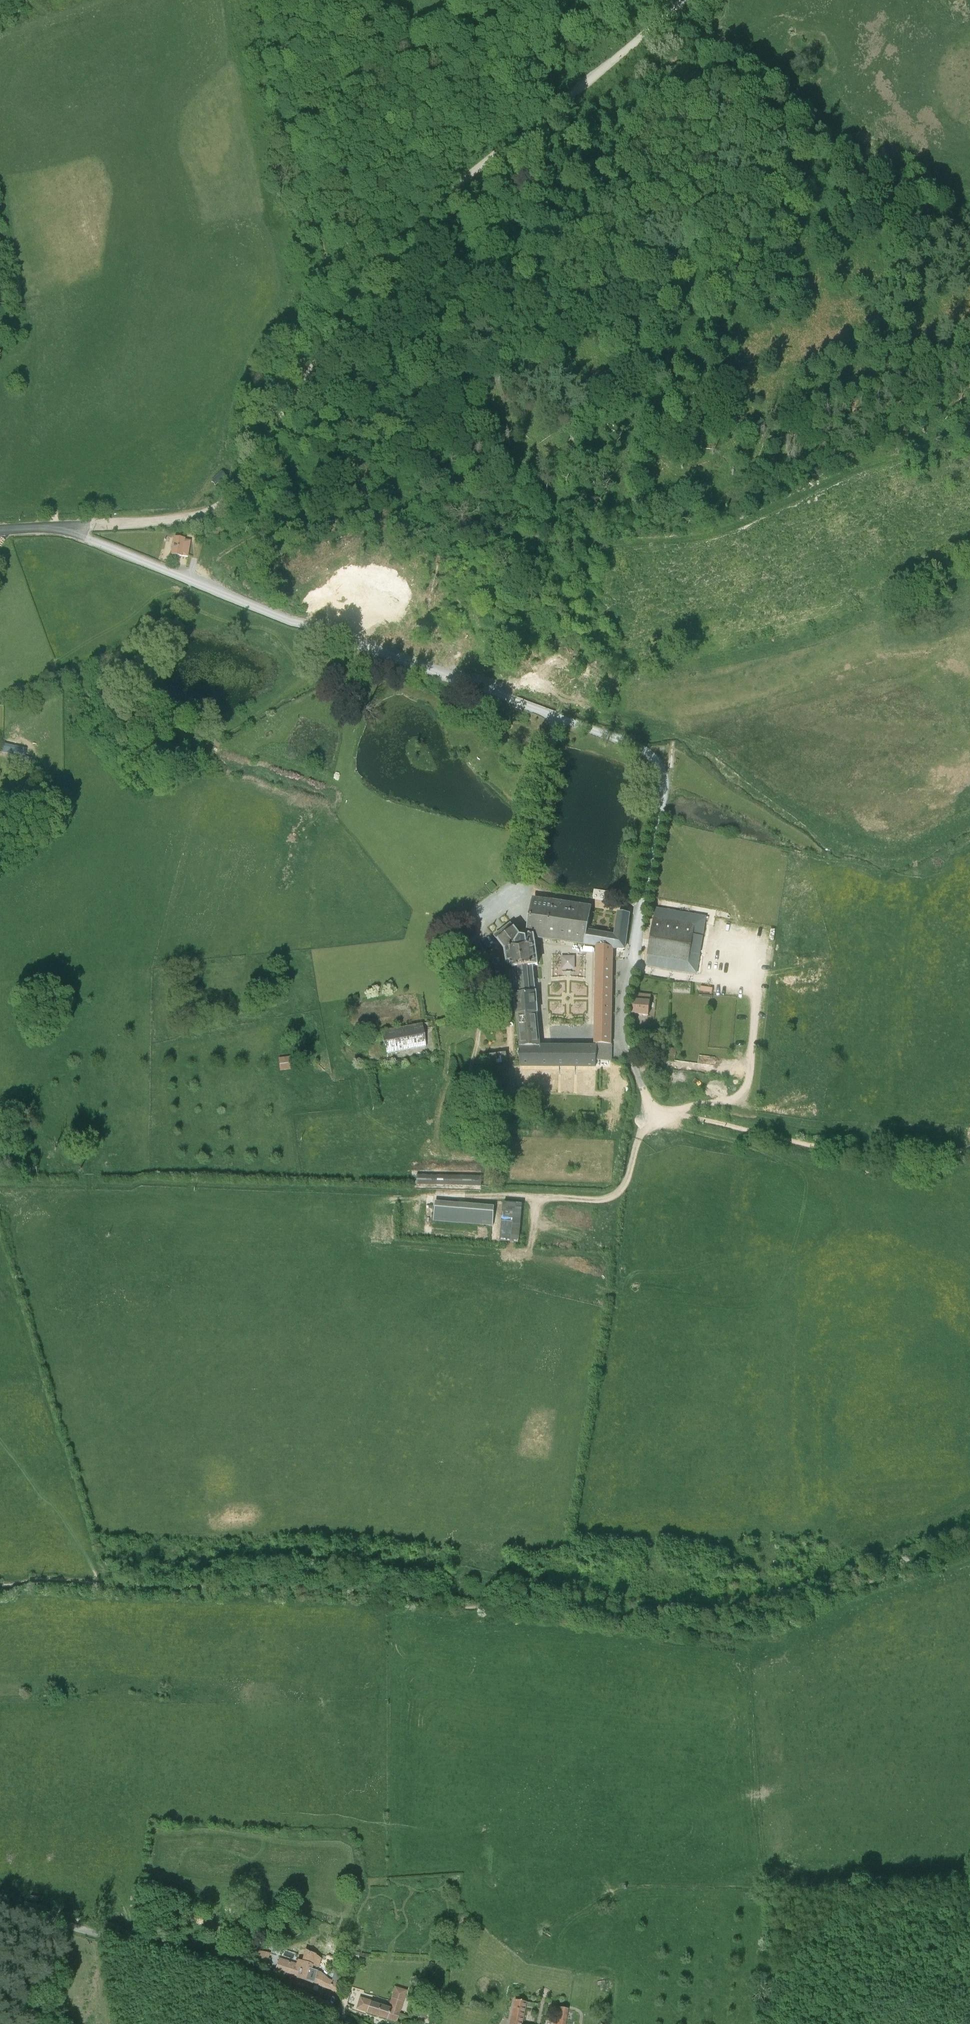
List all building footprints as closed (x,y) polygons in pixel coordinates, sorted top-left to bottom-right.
[(177,520),(174,536),(190,539),(193,522),(177,520)] [(528,888),(522,928),(516,927),(507,913),(499,919),(490,927),(500,941),(503,956),(508,956),(516,1059),(592,1060),(593,1052),(598,1052),(608,1053),(609,1008),(610,992),(610,990),(611,941),(623,941),(628,906),(614,904),(614,905),(614,907),(611,926),(585,922),(588,900),(588,897),(547,891),(528,888)] [(645,948),(643,958),(694,966),(704,909),(653,900),(644,948),(645,948)] [(632,985),(629,1006),(646,1008),(648,987),(632,985)] [(424,1016),(383,1022),(387,1046),(428,1039),(424,1016)] [(649,1022),(649,1031),(664,1032),(666,1022),(649,1022)] [(663,1040),(662,1050),(673,1051),(674,1041),(663,1040)] [(292,1047),(280,1048),(282,1061),(294,1060),(292,1047)] [(500,1140),(492,1140),(492,1148),(500,1148),(500,1140)] [(418,1169),(418,1179),(478,1180),(479,1170),(418,1169)] [(436,1196),(434,1215),(490,1220),(491,1200),(436,1196)] [(500,1196),(497,1235),(516,1237),(520,1198),(500,1196)] [(349,1953),(348,1963),(357,1964),(358,1954),(349,1953)] [(212,1954),(211,1957),(211,1960),(226,1965),(228,1959),(212,1954)] [(277,1965),(273,1978),(331,1997),(334,1998),(341,1977),(335,1976),(333,1984),(314,1978),(319,1960),(303,1954),(299,1968),(295,1966),(294,1970),(277,1965)] [(257,1958),(253,1971),(259,1972),(263,1959),(257,1958)] [(355,2011),(394,2023),(395,2023),(399,2013),(399,2014),(406,1992),(393,1988),(387,2009),(370,2004),(370,2002),(358,1999),(355,2011)] [(525,2003),(513,2001),(508,2023),(521,2023),(525,2003)] [(410,2016),(417,2019),(415,2023),(418,2023),(421,2023),(422,2021),(424,2021),(426,2011),(422,2010),(413,2007),(410,2016)] [(573,2013),(566,2012),(566,2010),(556,2008),(554,2023),(571,2023),(573,2013)]
